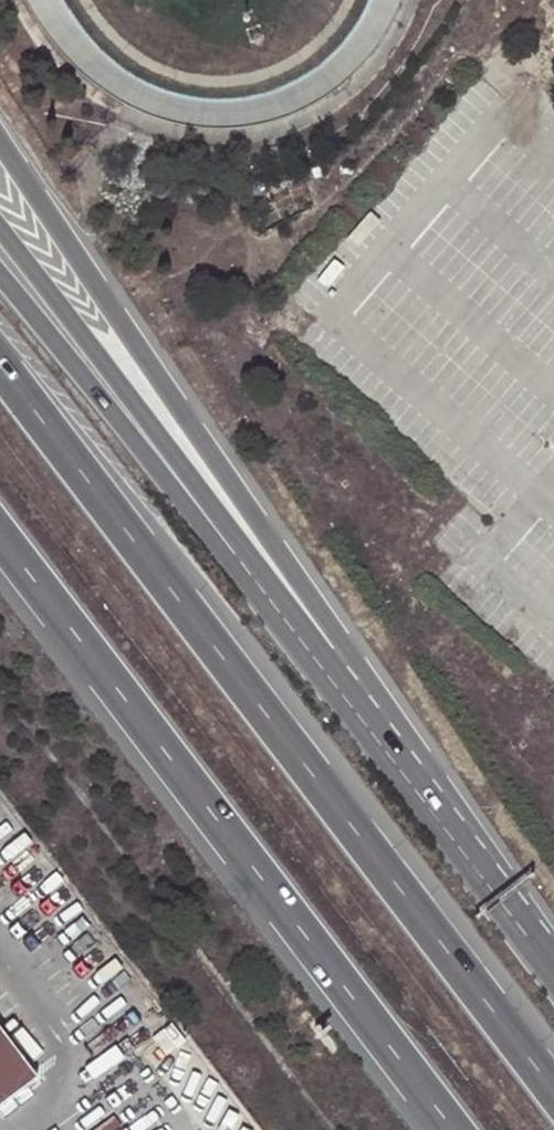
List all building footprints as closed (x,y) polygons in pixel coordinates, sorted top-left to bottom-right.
[(35,1079),(0,1033),(0,1106),(35,1079)]
